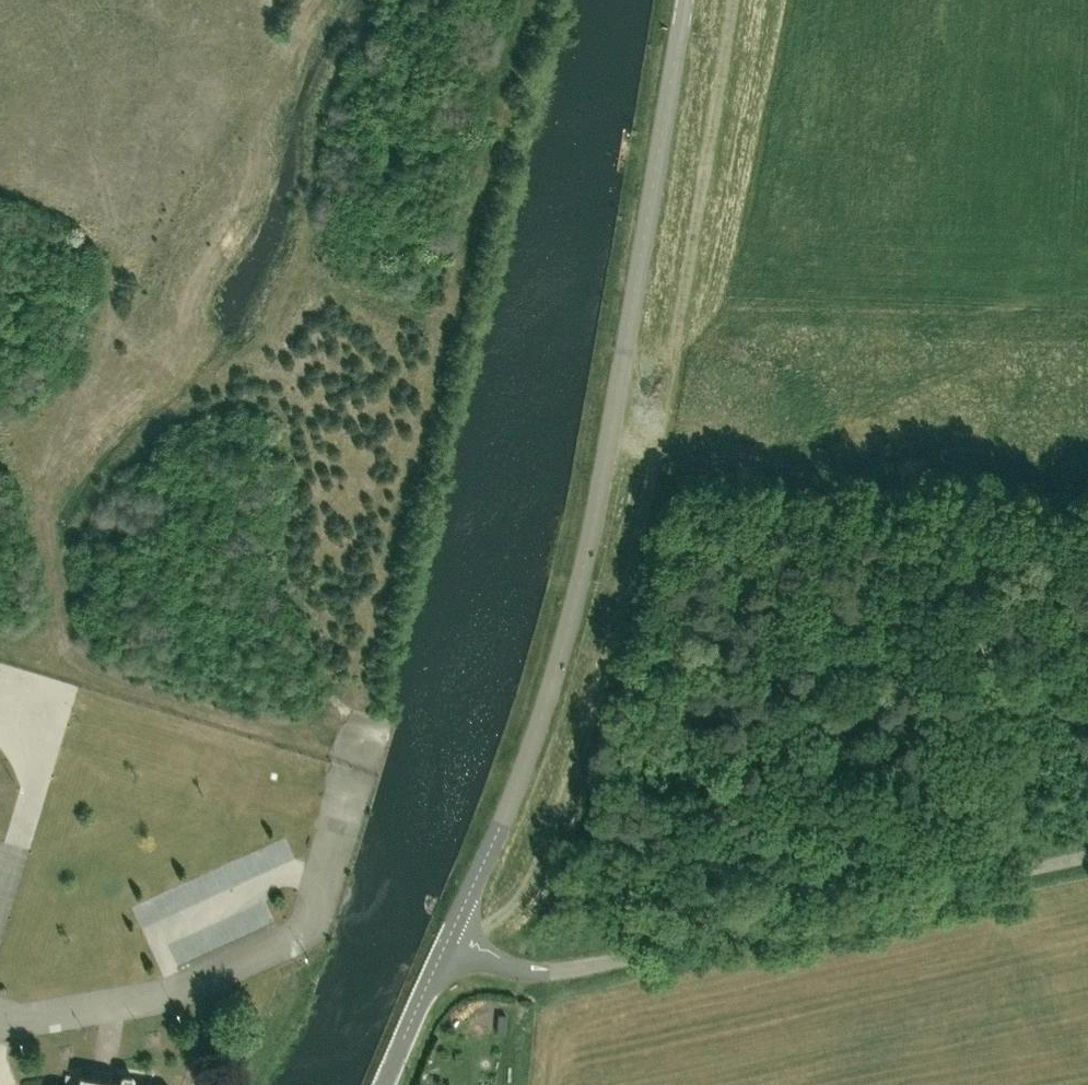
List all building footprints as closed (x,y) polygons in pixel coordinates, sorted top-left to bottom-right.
[(157,182),(163,161),(152,158),(147,180),(157,182)] [(133,1081),(131,1078),(124,1077),(122,1078),(120,1084),(80,1078),(79,1084),(132,1084),(133,1081)]
